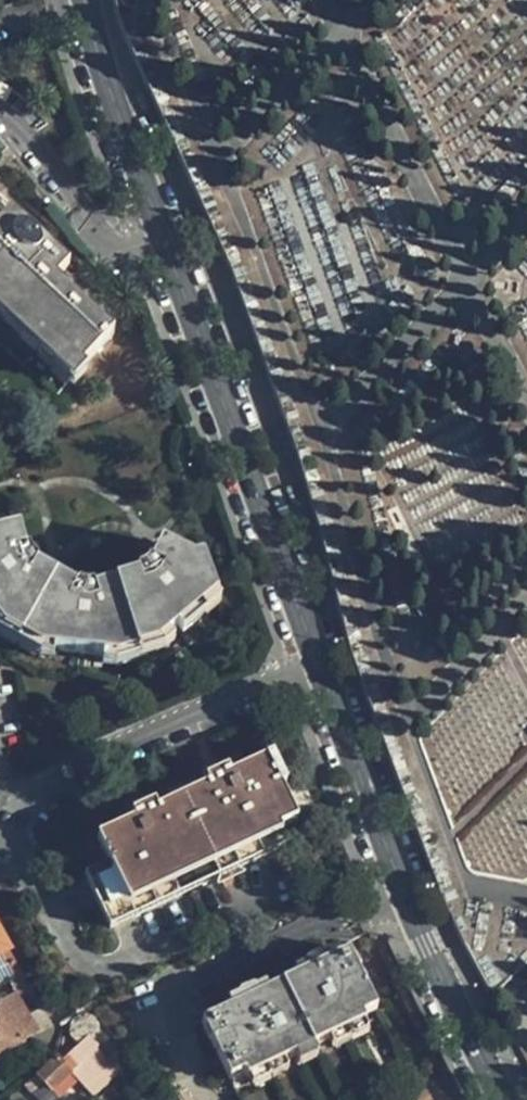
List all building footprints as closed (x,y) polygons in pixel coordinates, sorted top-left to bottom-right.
[(12,209),(0,193),(0,218),(12,209)] [(71,377),(111,332),(55,282),(69,266),(9,213),(0,224),(0,313),(71,377)] [(0,313),(0,391),(33,422),(71,377),(0,313)] [(0,536),(0,626),(5,633),(41,652),(116,660),(160,649),(213,599),(199,559),(187,562),(157,547),(146,569),(143,567),(131,578),(133,580),(132,581),(93,590),(91,587),(72,589),(70,591),(32,567),(35,563),(21,552),(18,554),(11,532),(0,536)] [(276,764),(272,754),(237,770),(233,758),(200,773),(206,786),(153,811),(147,798),(115,814),(120,826),(95,839),(107,864),(82,876),(107,930),(286,845),(280,830),(295,823),(278,789),(282,787),(272,766),(276,764)] [(297,978),(334,959),(331,952),(319,959),(317,955),(303,961),(305,966),(293,971),(297,978)] [(346,954),(334,959),(297,978),(270,992),(231,1011),(202,1026),(229,1081),(242,1074),(245,1079),(282,1061),(294,1055),(313,1045),(325,1039),(363,1020),(360,1015),(373,1008),(346,954)] [(21,976),(7,981),(14,994),(0,1002),(0,1054),(30,1036),(50,1025),(50,1024),(21,976)] [(231,1011),(270,992),(266,985),(251,992),(250,988),(236,995),(238,999),(228,1004),(231,1011)] [(363,1020),(325,1039),(328,1045),(336,1049),(363,1036),(368,1028),(363,1020)] [(50,1026),(50,1025),(30,1036),(41,1056),(50,1037),(50,1034),(50,1031),(50,1026)] [(313,1045),(294,1055),(298,1062),(303,1065),(315,1059),(317,1054),(313,1045)] [(40,1075),(37,1077),(49,1092),(71,1075),(58,1059),(40,1075)] [(282,1061),(245,1079),(249,1086),(256,1088),(284,1074),(286,1069),(282,1061)]
